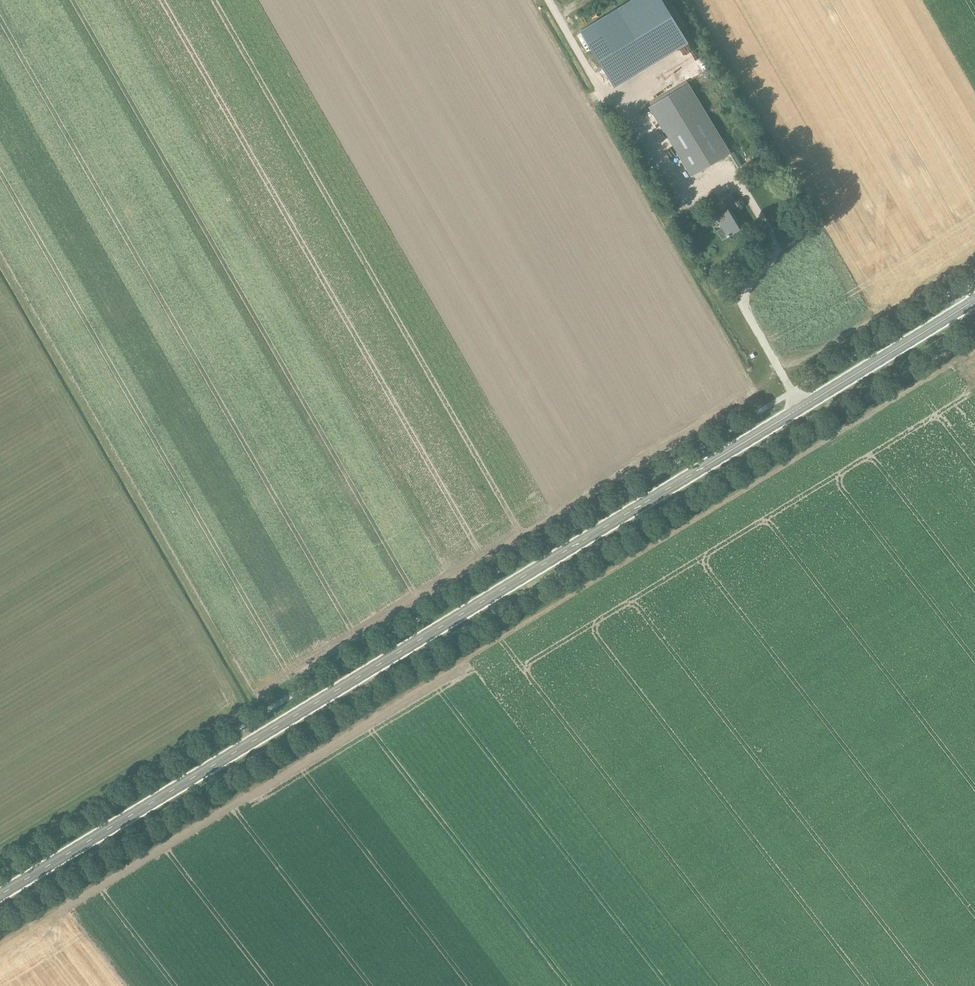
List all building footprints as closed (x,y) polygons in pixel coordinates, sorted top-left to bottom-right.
[(644,53),(681,31),(662,0),(631,0),(617,9),(644,53)] [(607,75),(644,53),(617,9),(580,31),(581,33),(607,75)] [(691,177),(731,153),(688,83),(649,107),(691,177)] [(715,217),(722,228),(717,231),(722,240),(742,228),(731,210),(738,206),(731,195),(723,200),(726,211),(715,217)]
